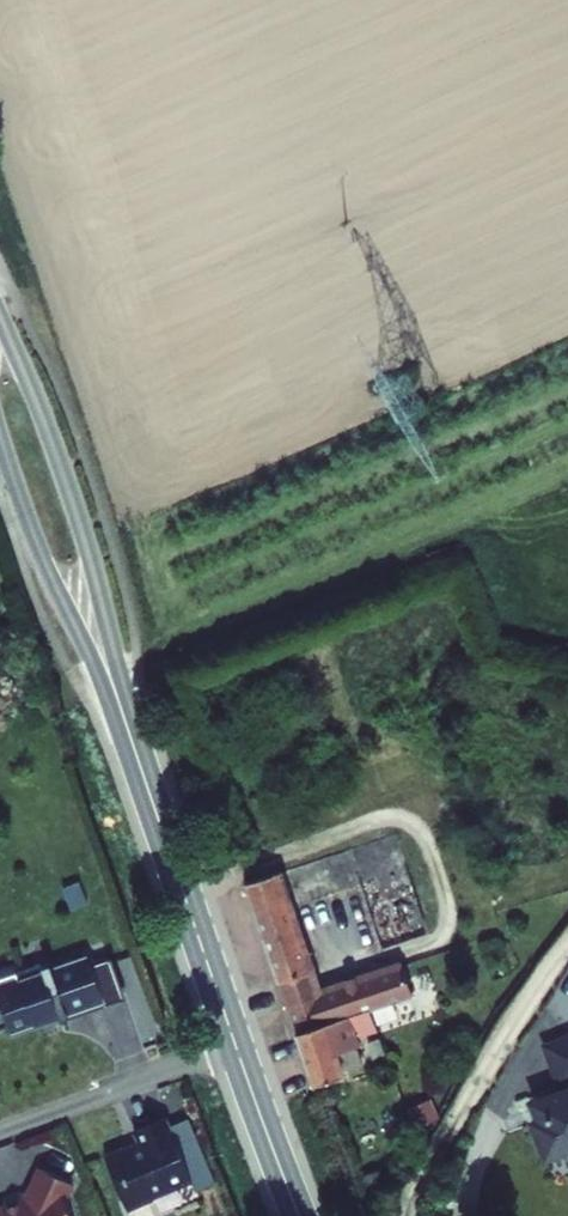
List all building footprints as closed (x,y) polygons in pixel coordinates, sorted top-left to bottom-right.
[(303,1025),(370,1001),(412,986),(401,956),(321,984),(279,868),(251,878),(303,1025)] [(55,955),(31,964),(33,972),(9,980),(13,991),(0,995),(0,1017),(3,1025),(22,1018),(25,1026),(57,1015),(59,1023),(78,1016),(75,1008),(118,994),(107,960),(103,948),(58,964),(55,955)] [(137,988),(125,953),(107,960),(118,994),(137,988)] [(31,964),(0,974),(0,995),(13,991),(9,980),(33,972),(31,964)] [(303,1025),(323,1081),(355,1068),(346,1047),(362,1040),(358,1031),(378,1023),(370,1001),(303,1025)] [(554,1040),(567,1079),(567,1035),(554,1040)] [(542,1098),(548,1114),(541,1117),(554,1152),(567,1147),(567,1089),(542,1098)] [(205,1169),(177,1106),(147,1120),(152,1133),(117,1145),(142,1200),(167,1189),(166,1187),(205,1169)] [(54,1159),(42,1186),(35,1189),(34,1194),(19,1198),(16,1195),(11,1200),(5,1194),(0,1199),(0,1215),(85,1215),(76,1191),(84,1173),(54,1159)]
